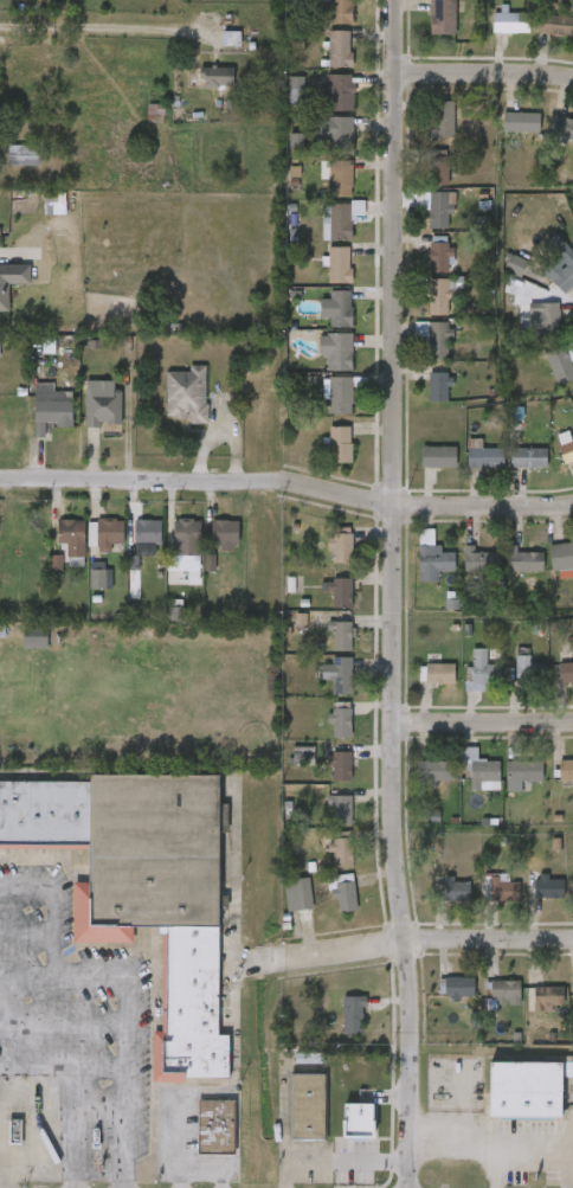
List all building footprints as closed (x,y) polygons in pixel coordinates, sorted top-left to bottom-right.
[(330,23),(330,0),(352,0),(352,24),(330,23)] [(430,33),(430,0),(456,0),(456,33),(430,33)] [(529,31),(494,31),(494,11),(529,11),(529,31)] [(572,15),(571,36),(535,32),(537,12),(572,15)] [(328,66),(328,30),(352,30),(352,66),(328,66)] [(241,46),(241,32),(223,32),(223,46),(241,46)] [(233,88),(202,88),(202,66),(233,66),(233,88)] [(330,110),(330,73),(353,73),(353,110),(330,110)] [(290,105),(305,105),(305,77),(289,77),(290,105)] [(432,136),(432,101),(453,101),(453,136),(432,136)] [(539,131),(504,131),(504,111),(539,111),(539,131)] [(552,114),(572,118),(572,141),(548,136),(552,114)] [(328,115),(353,115),(353,152),(328,152),(328,115)] [(290,150),(304,150),(305,134),(291,134),(290,150)] [(10,146),(9,165),(48,165),(48,146),(10,146)] [(448,184),(430,185),(430,152),(448,152),(448,184)] [(353,195),(328,195),(328,159),(353,159),(353,195)] [(22,186),(0,186),(0,166),(22,166),(22,186)] [(453,191),(453,227),(429,227),(429,191),(453,191)] [(323,224),(323,203),(365,204),(365,213),(352,213),(352,239),(329,239),(329,224),(323,224)] [(450,272),(429,272),(429,242),(450,242),(450,272)] [(329,282),(329,246),(350,246),(350,282),(329,282)] [(503,269),(523,278),(530,262),(510,254),(503,269)] [(562,268),(572,257),(572,285),(565,294),(541,270),(553,258),(562,268)] [(448,314),(431,314),(431,282),(448,282),(448,314)] [(0,285),(0,303),(13,303),(13,285),(0,285)] [(321,316),(321,297),(329,297),(329,290),(352,290),(352,326),(330,326),(330,316),(321,316)] [(532,302),(559,302),(559,336),(532,336),(532,302)] [(448,321),(448,358),(427,358),(427,334),(417,334),(417,321),(448,321)] [(321,333),(353,333),(353,370),(321,370),(321,333)] [(546,351),(572,340),(572,356),(569,358),(572,366),(572,379),(559,385),(546,351)] [(167,418),(189,419),(189,424),(207,425),(208,366),(190,366),(190,373),(168,372),(167,418)] [(429,370),(448,370),(448,400),(429,400),(429,370)] [(353,411),(329,411),(329,375),(353,375),(353,411)] [(115,381),(87,381),(86,428),(102,428),(102,425),(122,425),(122,390),(115,390),(115,381)] [(55,384),(35,384),(36,438),(47,438),(47,427),(74,426),(73,392),(55,392),(55,384)] [(191,388),(191,443),(150,443),(150,388),(191,388)] [(67,445),(67,410),(103,410),(103,445),(67,445)] [(28,457),(18,457),(18,423),(56,423),(56,447),(28,447),(28,457)] [(352,461),(330,461),(330,425),(352,425),(352,461)] [(559,443),(572,438),(572,459),(566,462),(559,443)] [(503,447),(503,467),(468,467),(468,443),(476,443),(476,447),(503,447)] [(421,465),(421,445),(456,445),(456,465),(421,465)] [(547,467),(510,467),(510,447),(547,447),(547,467)] [(68,557),(85,557),(87,521),(59,520),(58,544),(68,544),(68,557)] [(89,520),(89,546),(99,546),(99,553),(112,553),(112,544),(124,544),(124,521),(89,520)] [(175,521),(175,556),(178,556),(202,556),(202,520),(175,521)] [(136,543),(162,543),(162,521),(136,521),(136,543)] [(213,544),(239,545),(239,521),(213,521),(213,544)] [(419,579),(419,528),(434,528),(434,551),(455,551),(455,569),(440,569),(440,579),(419,579)] [(352,531),(350,563),(331,563),(333,531),(352,531)] [(66,585),(51,585),(51,564),(41,564),(41,539),(66,539),(66,585)] [(107,540),(107,566),(73,566),(73,540),(107,540)] [(118,540),(143,540),(143,564),(118,564),(118,540)] [(184,541),(184,576),(159,577),(157,541),(184,541)] [(223,564),(195,564),(195,541),(223,541),(223,564)] [(552,542),(572,542),(572,568),(553,569),(552,542)] [(154,544),(136,544),(136,554),(155,554),(154,544)] [(500,551),(500,570),(464,570),(464,545),(475,545),(475,551),(500,551)] [(517,551),(545,551),(545,570),(507,570),(507,545),(517,545),(517,551)] [(106,563),(90,563),(90,589),(113,589),(113,570),(106,570),(106,563)] [(34,574),(34,589),(45,589),(45,574),(34,574)] [(188,574),(187,591),(199,591),(199,574),(188,574)] [(353,577),(353,606),(331,606),(331,577),(353,577)] [(176,596),(176,606),(186,605),(185,596),(176,596)] [(353,621),(353,650),(331,650),(331,621),(353,621)] [(49,649),(49,631),(25,631),(24,649),(49,649)] [(472,666),(472,648),(487,648),(487,663),(498,663),(498,679),(487,679),(487,691),(466,691),(466,666),(472,666)] [(519,686),(515,654),(529,653),(533,685),(519,686)] [(6,654),(30,654),(30,664),(6,664),(6,654)] [(353,656),(353,694),(333,694),(333,679),(322,679),(322,663),(331,663),(331,656),(353,656)] [(559,661),(572,661),(572,681),(559,681),(559,661)] [(455,682),(425,682),(425,663),(455,663),(455,682)] [(352,707),(352,737),(331,737),(331,707),(352,707)] [(352,781),(330,781),(330,751),(352,751),(352,781)] [(559,759),(572,759),(572,779),(559,779),(559,759)] [(453,781),(420,781),(420,760),(453,760),(453,781)] [(481,788),(468,788),(468,760),(500,760),(500,781),(481,781),(481,788)] [(542,760),(542,781),(522,781),(522,790),(507,790),(507,760),(542,760)] [(86,848),(0,848),(0,781),(88,781),(88,773),(218,773),(218,1034),(228,1034),(228,1083),(152,1083),(152,1029),(163,1029),(163,926),(131,926),(131,942),(72,942),(72,881),(86,881),(86,848)] [(352,795),(352,824),(328,824),(328,795),(352,795)] [(353,835),(353,866),(328,866),(328,835),(353,835)] [(334,874),(356,874),(356,910),(334,910),(334,874)] [(487,899),(487,875),(519,875),(519,899),(487,899)] [(300,923),(298,910),(288,910),(285,879),(310,876),(314,921),(300,923)] [(442,899),(442,876),(470,876),(470,899),(442,899)] [(535,876),(565,876),(565,897),(535,897),(535,876)] [(440,977),(475,977),(475,997),(440,997),(440,977)] [(522,980),(522,1003),(490,1003),(490,980),(522,980)] [(562,985),(562,1004),(533,1004),(533,985),(562,985)] [(365,996),(365,1032),(343,1032),(343,996),(365,996)] [(325,1053),(296,1054),(297,1064),(325,1064),(325,1053)] [(560,1117),(488,1117),(488,1061),(560,1061),(560,1117)] [(290,1138),(290,1073),(324,1073),(324,1138),(290,1138)] [(198,1097),(236,1097),(234,1155),(198,1155),(198,1097)] [(345,1138),(374,1138),(375,1105),(345,1104),(345,1138)] [(23,1120),(10,1120),(10,1144),(23,1145),(23,1120)]
